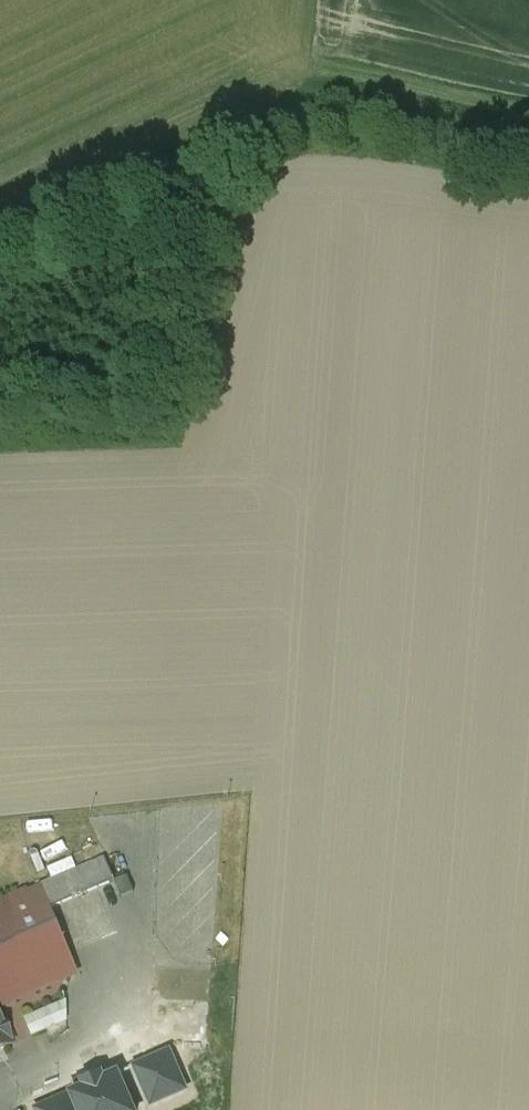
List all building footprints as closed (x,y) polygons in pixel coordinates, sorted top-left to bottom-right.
[(28,891),(27,891),(30,900),(31,900),(37,913),(38,913),(38,914),(51,909),(115,882),(105,858),(28,891)] [(0,900),(0,1008),(72,978),(65,961),(72,958),(51,909),(38,914),(38,913),(37,913),(31,900),(30,900),(27,891),(28,891),(27,889),(0,900)] [(69,1000),(28,1016),(36,1036),(77,1019),(69,1000)] [(13,1045),(4,1025),(1,1026),(0,1023),(0,1050),(13,1045)]
